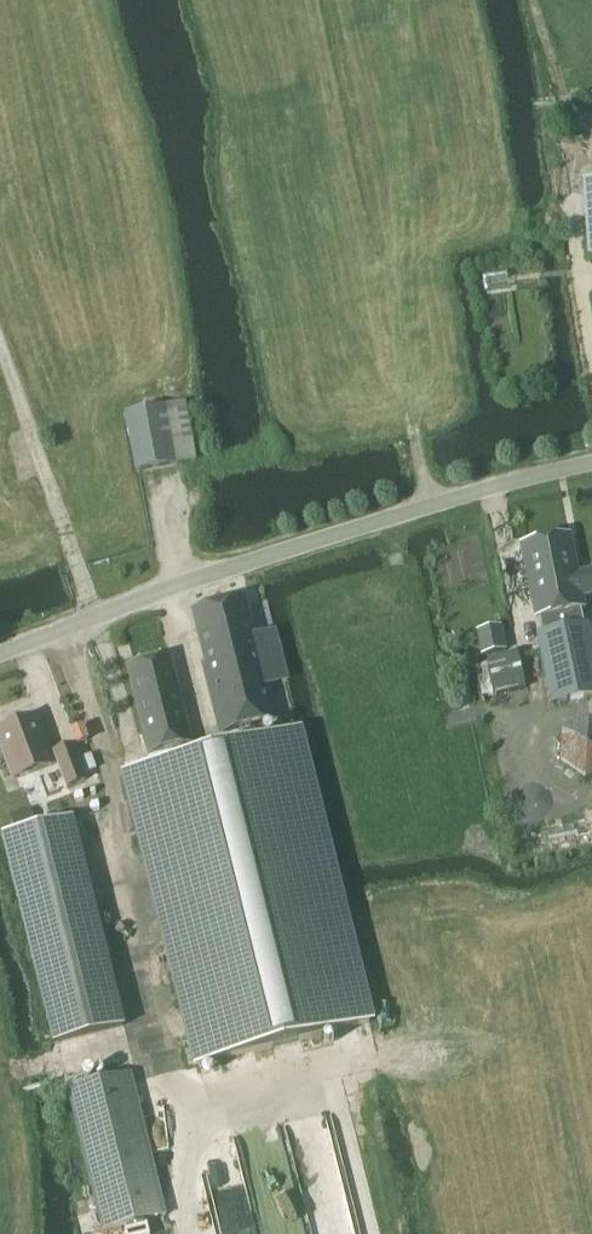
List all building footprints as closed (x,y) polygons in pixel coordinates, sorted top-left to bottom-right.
[(591,257),(591,179),(583,180),(589,258),(591,257)] [(137,472),(195,461),(184,403),(125,415),(137,472)] [(577,575),(569,537),(520,546),(535,620),(539,620),(542,635),(536,636),(551,705),(591,697),(591,640),(589,625),(584,626),(581,611),(584,611),(582,599),(591,597),(591,572),(577,575)] [(193,614),(192,614),(192,616),(204,659),(205,666),(202,667),(220,735),(225,733),(271,722),(277,720),(269,687),(264,669),(277,666),(283,665),(277,644),(274,633),(272,633),(253,638),(252,635),(244,601),(238,602),(198,613),(193,614)] [(503,636),(477,641),(480,657),(506,652),(503,636)] [(498,697),(526,691),(518,651),(489,658),(498,697)] [(191,745),(169,660),(127,671),(148,755),(191,745)] [(51,759),(36,719),(0,733),(0,744),(14,782),(54,767),(63,791),(85,782),(73,749),(55,755),(55,757),(51,759)] [(589,721),(560,734),(559,764),(584,781),(591,777),(591,723),(589,721)] [(77,747),(87,743),(82,730),(72,734),(77,747)] [(296,733),(125,776),(198,1067),(369,1025),(296,733)] [(1,839),(53,1046),(123,1028),(72,821),(1,839)] [(67,1092),(102,1232),(124,1227),(125,1233),(150,1233),(147,1221),(165,1217),(130,1076),(67,1092)]
